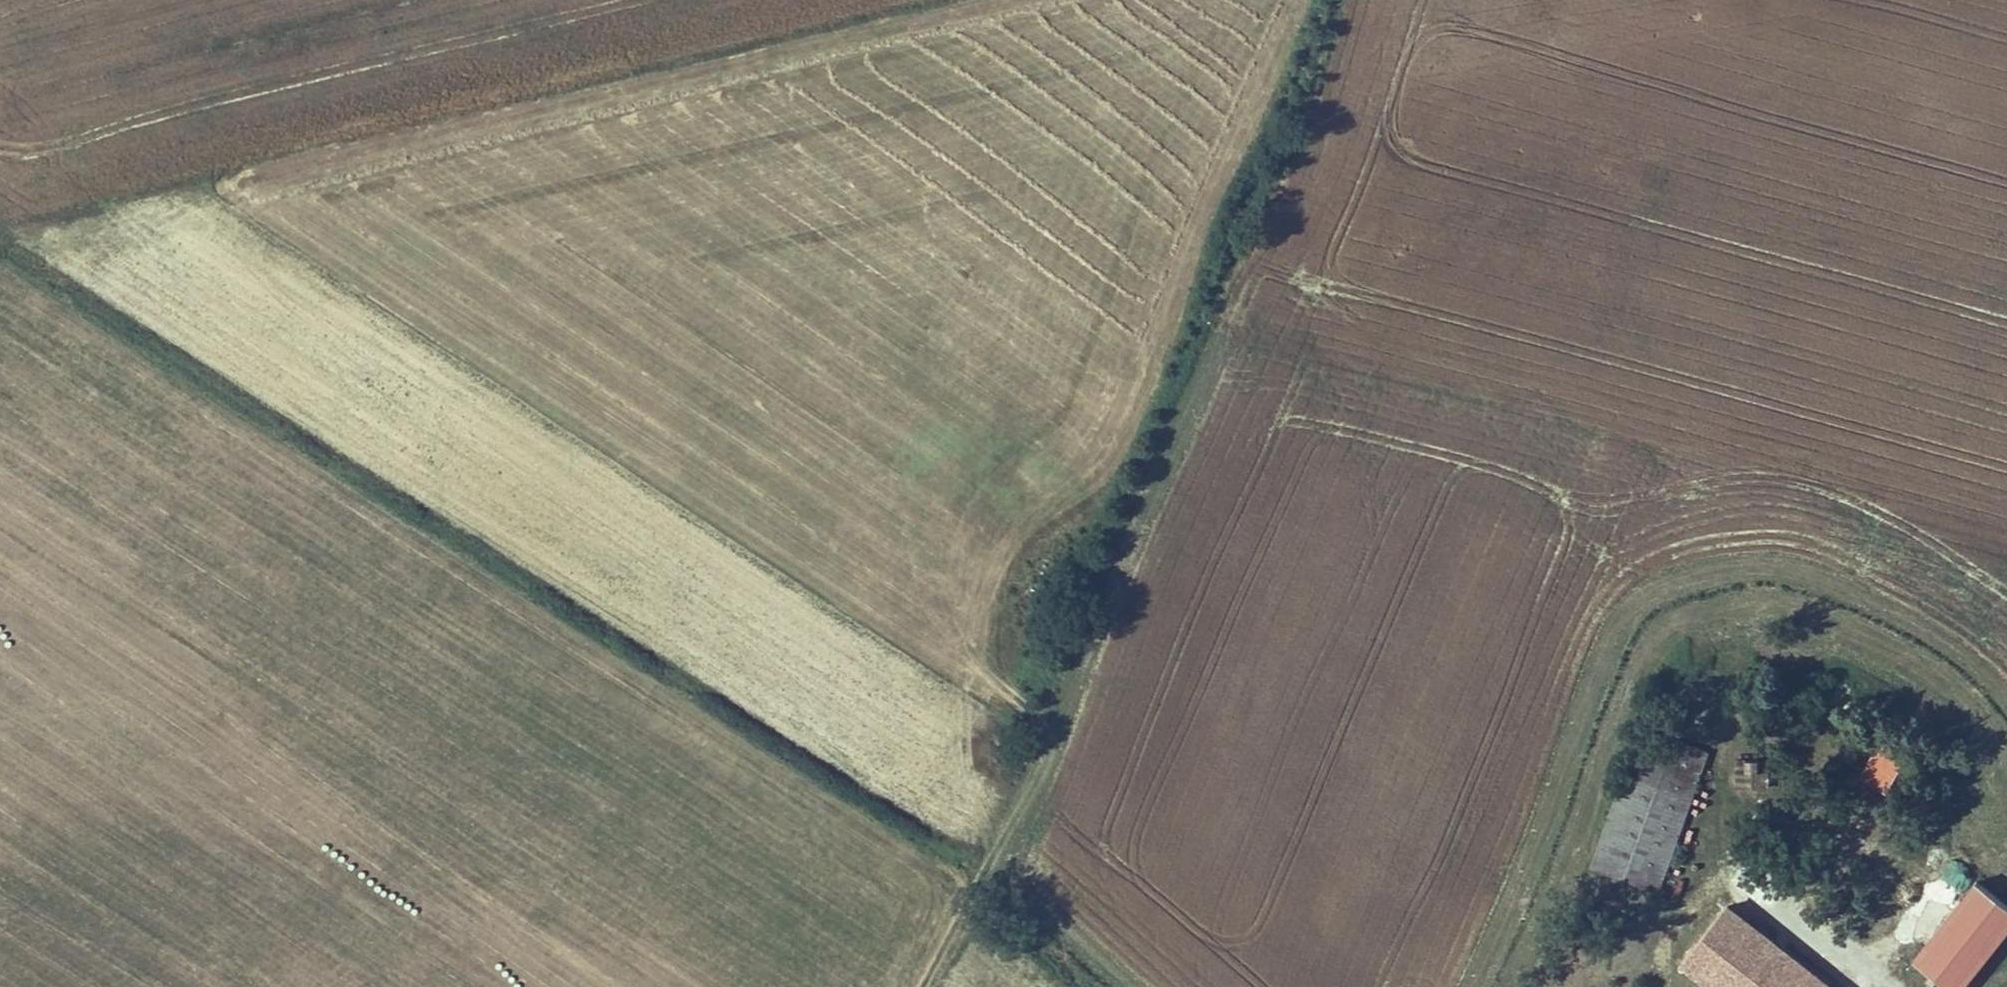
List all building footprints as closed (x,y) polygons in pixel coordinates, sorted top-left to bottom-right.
[(1598,878),(1664,898),(1708,748),(1655,732),(1641,779),(1628,775),(1598,878)] [(1916,966),(1946,986),(1950,986),(2006,909),(1973,886),(1916,966)] [(1726,904),(1713,917),(1723,925),(1734,911),(1726,904)] [(1697,956),(1723,977),(1760,930),(1734,911),(1723,925),(1697,956)] [(1723,977),(1735,986),(1799,986),(1812,971),(1760,930),(1723,977)] [(1812,971),(1799,986),(1833,986),(1812,971)]
